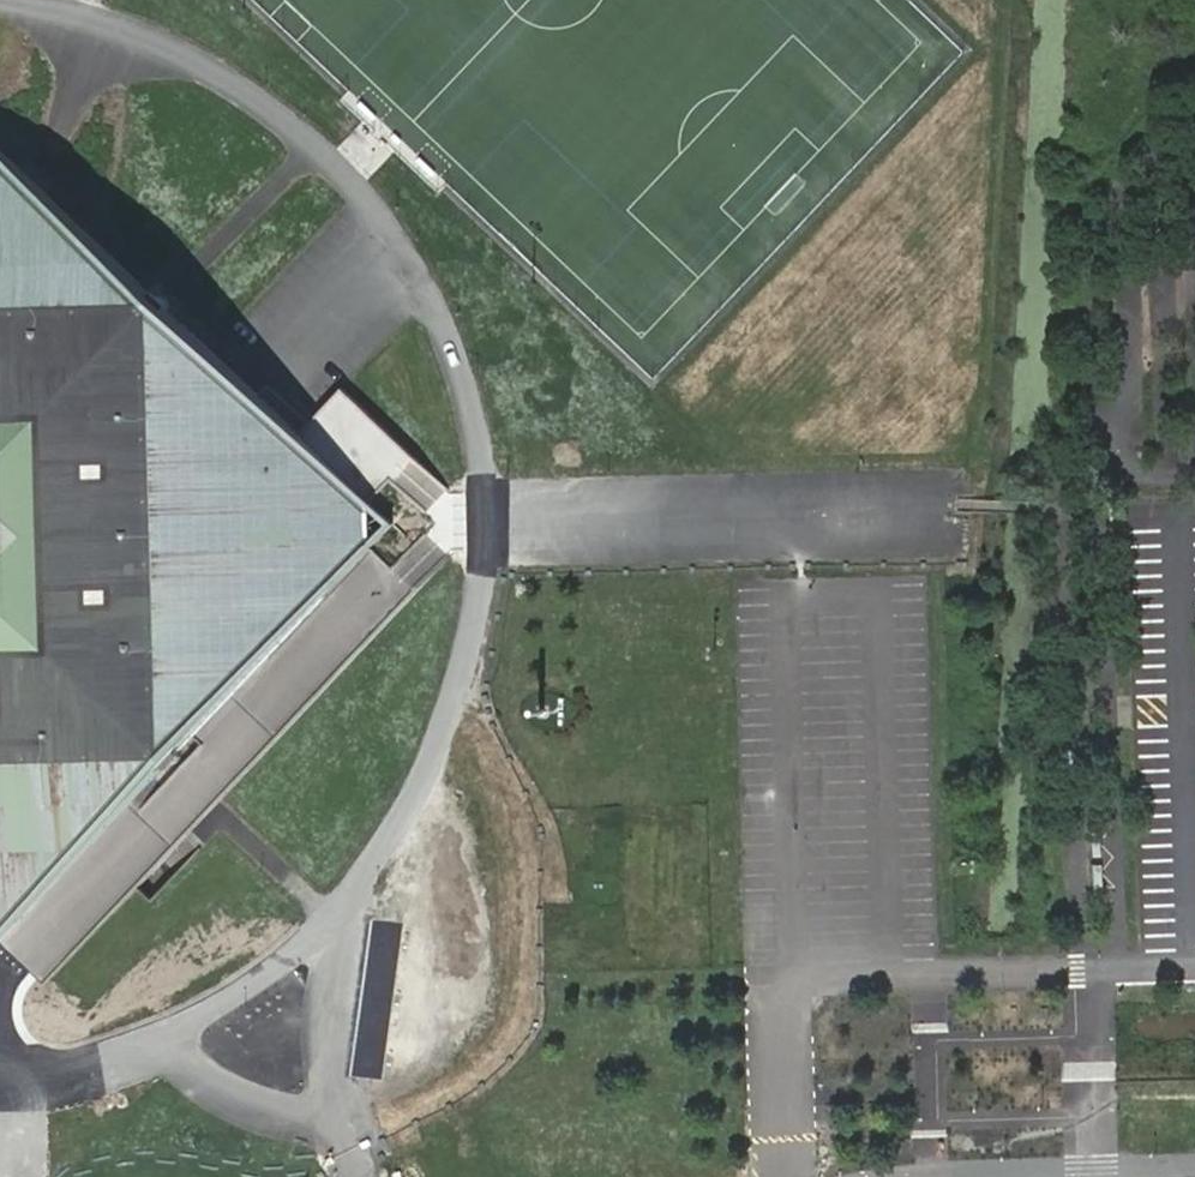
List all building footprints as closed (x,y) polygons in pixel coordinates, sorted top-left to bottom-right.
[(175,755),(396,523),(163,303),(0,149),(0,940),(175,755)]
